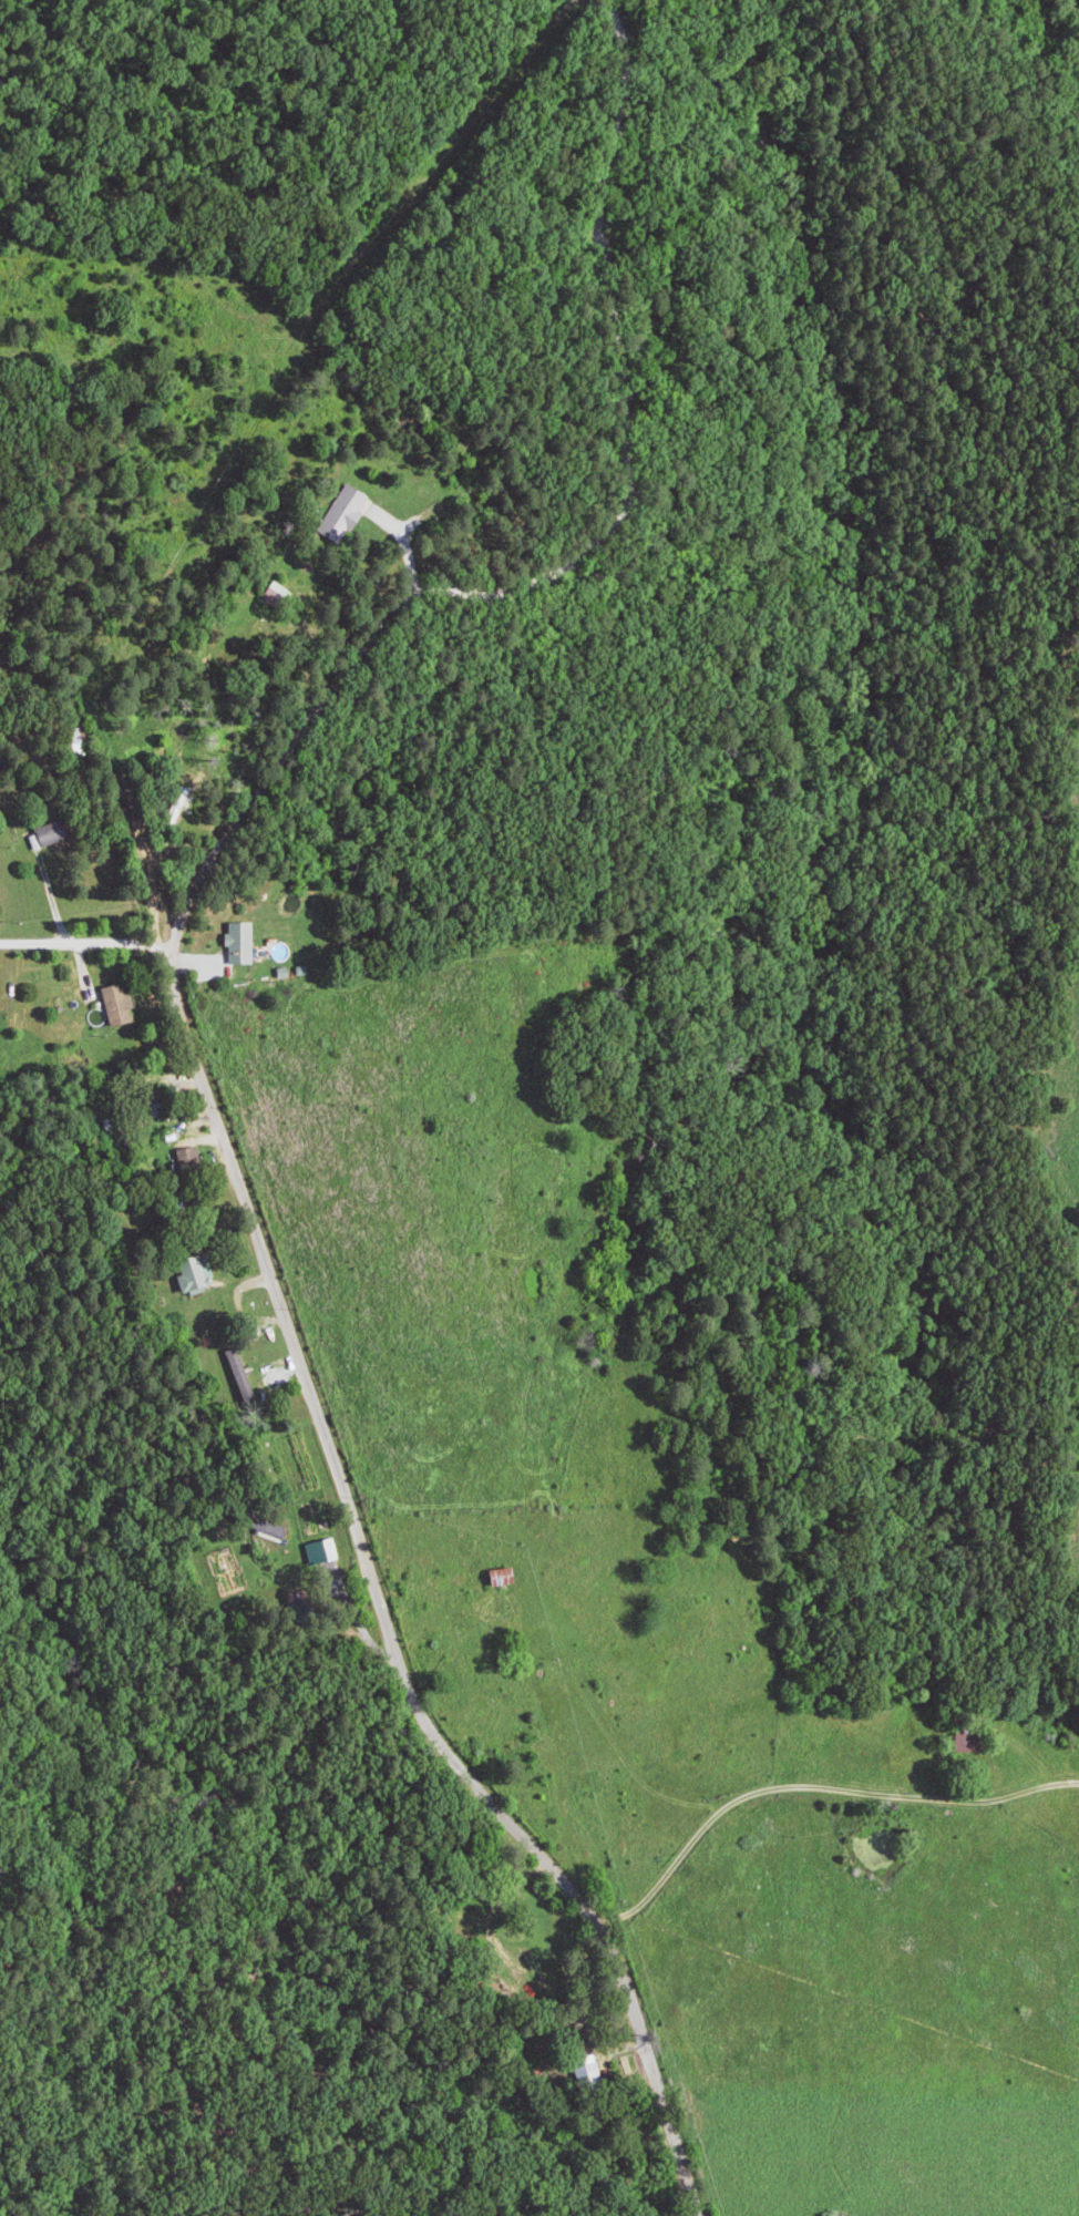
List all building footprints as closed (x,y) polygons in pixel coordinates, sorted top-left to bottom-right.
[(258,922),(235,922),(236,932),(234,932),(234,964),(259,964),(258,922)] [(119,1027),(146,1020),(136,982),(108,989),(119,1027)] [(183,1273),(192,1294),(209,1287),(200,1266),(183,1273)] [(228,1351),(248,1403),(254,1400),(255,1401),(263,1398),(242,1346),(228,1351)]
